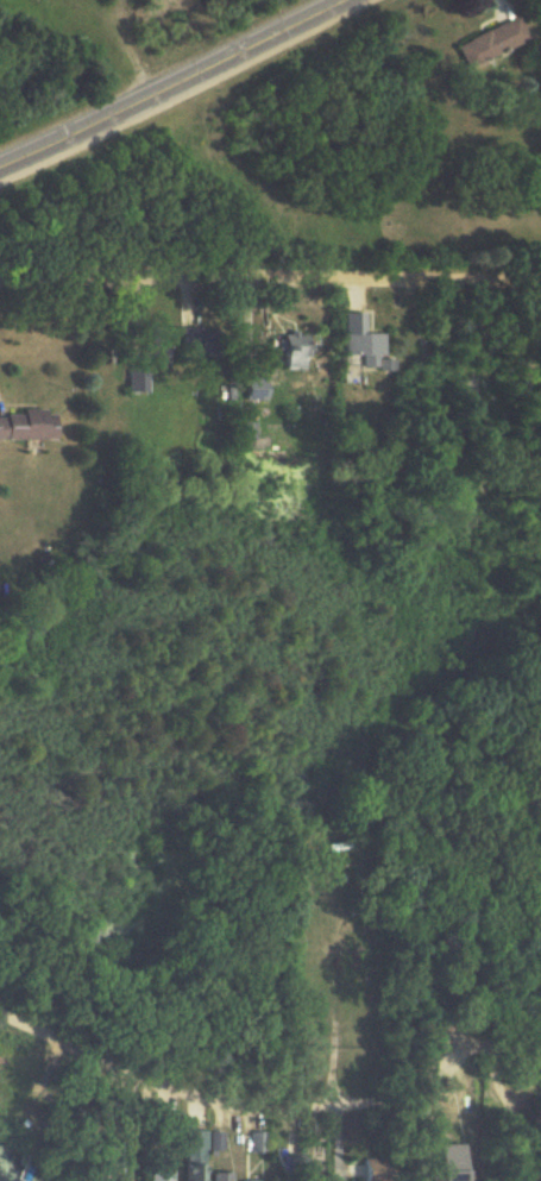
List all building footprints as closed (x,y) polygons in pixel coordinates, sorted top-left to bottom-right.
[(527,40),(517,17),(452,44),(461,67),(527,40)] [(361,333),(362,313),(340,312),(339,366),(373,366),(373,356),(379,356),(380,334),(361,333)] [(182,352),(225,352),(225,327),(182,327),(182,352)] [(167,332),(131,332),(131,391),(148,392),(149,368),(167,368),(167,332)] [(307,333),(278,333),(278,356),(307,356),(307,333)] [(268,398),(268,378),(241,378),(241,398),(268,398)] [(47,440),(47,413),(0,413),(0,440),(47,440)] [(203,1132),(180,1132),(180,1180),(203,1180),(203,1132)] [(264,1133),(244,1133),(244,1154),(264,1154),(264,1133)] [(166,1153),(142,1153),(142,1180),(166,1180),(166,1153)]
